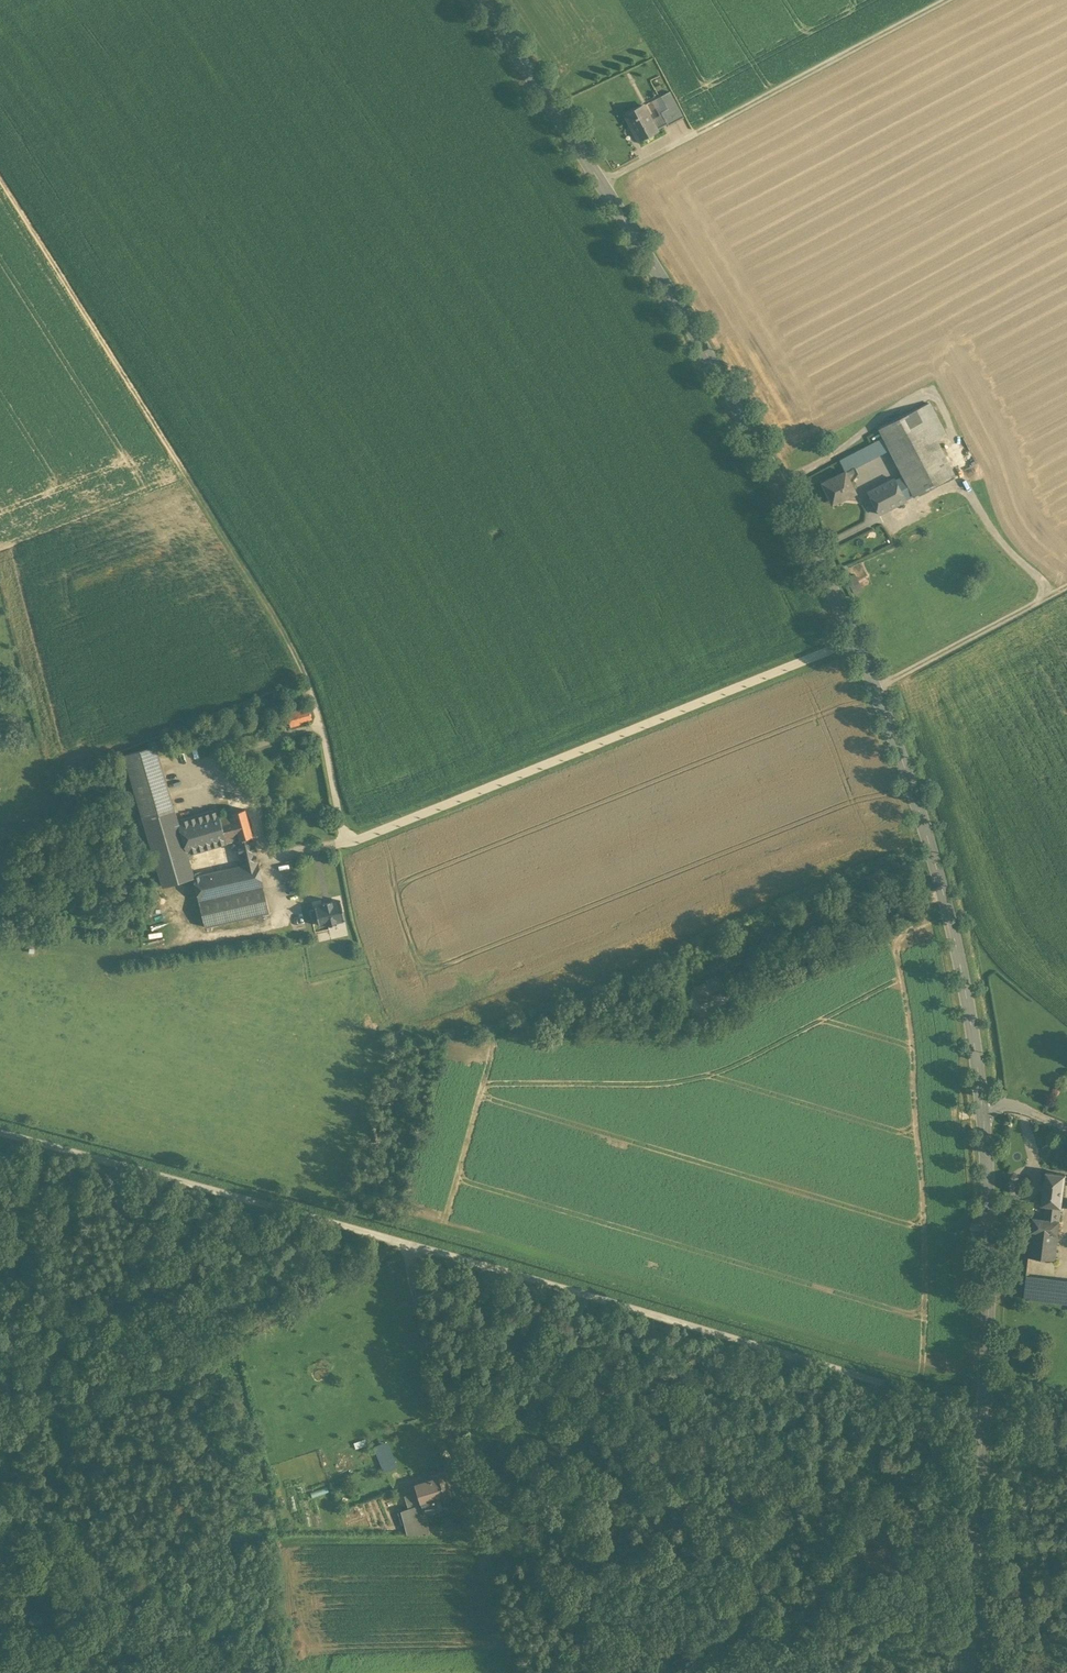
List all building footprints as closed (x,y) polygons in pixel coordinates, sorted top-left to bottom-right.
[(669,91),(626,114),(640,141),(683,118),(669,91)] [(884,514),(958,479),(942,444),(954,438),(939,408),(840,459),(847,473),(822,482),(833,508),(865,493),(857,474),(893,455),(903,478),(873,492),(884,514)] [(291,719),(292,725),(315,719),(313,713),(291,719)] [(163,747),(124,757),(158,889),(199,878),(193,856),(256,840),(249,813),(234,817),(236,824),(224,827),(221,813),(182,822),(163,747)] [(203,932),(273,915),(263,863),(257,842),(239,846),(244,867),(191,880),(203,932)] [(344,901),(316,908),(321,928),(348,921),(344,901)] [(694,1016),(691,1005),(674,1010),(677,1020),(694,1016)] [(1066,1174),(1046,1171),(1042,1204),(1047,1205),(1062,1207),(1066,1174)] [(1060,1220),(1062,1207),(1047,1205),(1045,1218),(1060,1220)] [(1059,1232),(1060,1220),(1045,1218),(1034,1217),(1033,1228),(1059,1232)] [(1053,1279),(1059,1232),(1033,1228),(1027,1275),(1053,1279)] [(1053,1279),(1027,1275),(1024,1298),(1066,1303),(1066,1281),(1053,1279)] [(376,1443),(384,1472),(397,1468),(389,1439),(376,1443)] [(445,1476),(414,1484),(416,1492),(406,1494),(410,1509),(400,1512),(407,1539),(430,1534),(426,1517),(442,1513),(439,1499),(450,1497),(445,1476)] [(328,1486),(313,1492),(315,1496),(329,1490),(328,1486)]
